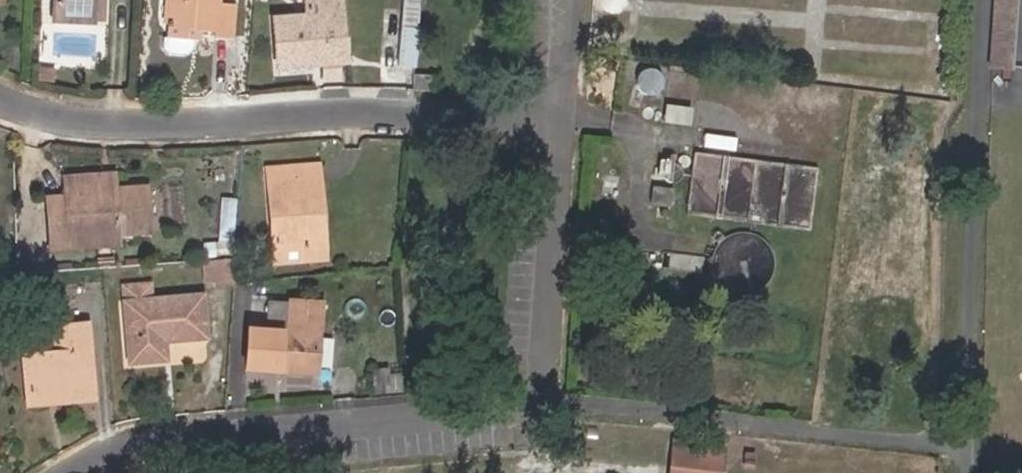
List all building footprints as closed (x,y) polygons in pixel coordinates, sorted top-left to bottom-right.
[(91,16),(92,0),(52,0),(50,14),(91,16)] [(103,0),(92,0),(91,16),(101,17),(103,0)] [(167,42),(171,51),(180,51),(189,42),(190,32),(210,32),(210,37),(227,39),(230,5),(214,4),(214,0),(169,0),(167,42)] [(276,56),(311,53),(312,59),(344,55),(338,0),(304,0),(304,16),(273,20),(276,56)] [(1006,69),(1021,70),(1021,0),(1012,0),(1006,69)] [(382,62),(409,64),(411,27),(384,24),(382,62)] [(311,53),(276,56),(277,63),(312,59),(311,53)] [(836,145),(844,87),(669,65),(661,123),(836,145)] [(657,67),(654,66),(650,66),(647,66),(644,67),(643,68),(641,70),(639,72),(638,74),(637,77),(637,80),(637,84),(638,86),(639,88),(641,90),(644,92),(648,93),(651,93),(654,92),(657,91),(658,89),(660,87),(661,86),(663,83),(663,80),(663,77),(662,74),(661,72),(659,69),(657,67)] [(428,73),(409,73),(408,90),(427,91),(428,73)] [(698,151),(693,211),(815,222),(820,162),(698,151)] [(311,215),(321,214),(317,165),(265,169),(271,250),(314,247),(311,215)] [(59,185),(106,181),(105,171),(58,175),(59,185)] [(106,181),(59,185),(59,195),(44,196),(47,243),(64,242),(64,234),(110,231),(146,227),(141,183),(106,186),(106,181)] [(673,188),(654,186),(652,202),(672,204),(673,188)] [(203,259),(230,256),(234,200),(223,200),(216,243),(201,244),(203,259)] [(324,245),(321,214),(311,215),(314,247),(324,245)] [(110,238),(110,231),(64,234),(64,242),(110,238)] [(229,278),(230,256),(203,259),(205,280),(229,278)] [(124,303),(150,300),(148,285),(122,287),(124,303)] [(150,300),(124,303),(130,362),(164,359),(165,342),(205,338),(200,296),(150,300)] [(245,335),(242,371),(312,376),(318,310),(288,308),(286,338),(245,335)] [(31,355),(35,393),(60,392),(60,396),(94,394),(89,325),(59,327),(60,352),(31,355)] [(672,472),(718,472),(720,454),(674,450),(672,472)] [(746,467),(755,468),(755,457),(746,457),(746,467)]
